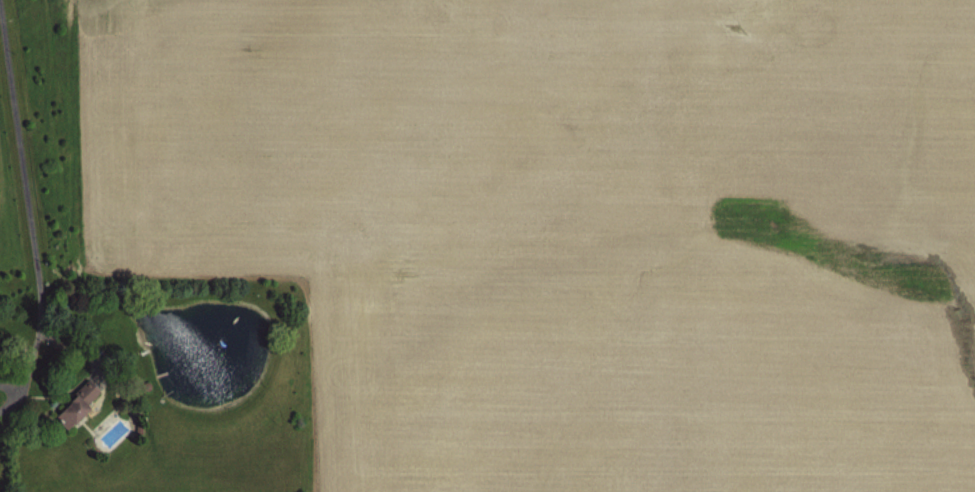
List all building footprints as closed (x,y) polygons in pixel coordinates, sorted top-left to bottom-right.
[(79,403),(83,407),(59,431),(50,422),(54,419),(49,414),(82,380),(92,390),(79,403)]
